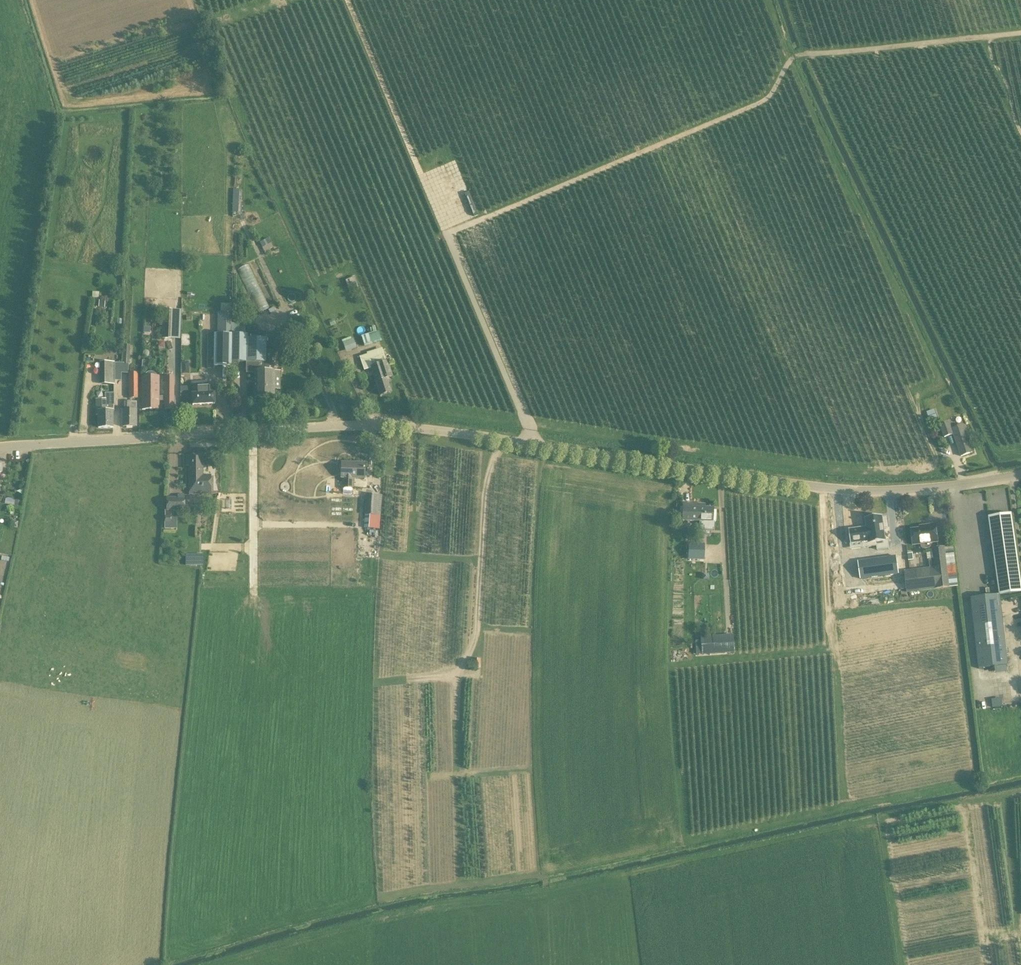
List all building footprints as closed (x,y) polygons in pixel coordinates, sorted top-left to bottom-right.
[(302,12),(310,11),(309,3),(301,5),(302,12)] [(267,253),(276,248),(270,238),(262,242),(267,253)] [(176,311),(163,310),(163,316),(162,332),(175,333),(176,311)] [(231,366),(231,362),(231,323),(231,314),(220,314),(220,334),(207,334),(207,369),(213,369),(214,366),(231,366)] [(231,323),(231,362),(246,363),(246,373),(253,373),(253,398),(275,398),(275,390),(280,390),(280,371),(269,371),(269,359),(272,359),(273,356),(273,351),(266,351),(266,339),(266,332),(245,332),(246,323),(231,323)] [(364,336),(367,345),(384,340),(381,330),(364,336)] [(347,350),(359,348),(357,338),(345,340),(347,350)] [(386,379),(392,377),(387,362),(386,362),(382,350),(359,358),(363,371),(372,368),(374,374),(373,375),(380,396),(390,392),(386,379)] [(100,362),(100,385),(114,385),(114,362),(100,362)] [(128,373),(129,399),(137,398),(138,373),(137,373),(137,368),(129,368),(129,373),(128,373)] [(156,375),(155,375),(155,374),(154,374),(154,373),(153,373),(152,373),(151,373),(150,373),(149,373),(148,373),(147,373),(147,374),(146,374),(146,375),(145,375),(145,376),(144,376),(144,377),(142,377),(142,389),(142,410),(159,410),(159,402),(165,402),(165,397),(159,397),(159,389),(159,377),(157,377),(157,376),(156,376),(156,375)] [(174,410),(174,377),(164,377),(165,384),(165,397),(165,402),(164,410),(174,410)] [(213,387),(208,387),(207,382),(193,383),(193,388),(192,388),(193,405),(214,404),(213,387)] [(95,400),(96,416),(98,416),(98,428),(112,428),(112,411),(108,411),(107,399),(95,400)] [(137,402),(128,402),(128,410),(122,410),(122,427),(136,427),(136,410),(137,410),(137,402)] [(972,453),(963,425),(952,429),(949,423),(940,426),(944,438),(953,435),(961,457),(972,453)] [(203,475),(202,456),(185,456),(186,466),(188,466),(188,494),(210,494),(210,475),(203,475)] [(351,495),(351,489),(354,489),(354,479),(365,480),(365,463),(341,462),(340,479),(342,479),(342,490),(343,490),(343,495),(351,495)] [(364,515),(363,528),(379,529),(382,495),(366,494),(364,515)] [(184,495),(177,495),(177,498),(166,498),(166,511),(165,511),(165,523),(171,523),(171,511),(184,511),(184,495)] [(700,522),(699,530),(714,530),(714,523),(713,523),(713,508),(705,508),(705,505),(684,505),(683,522),(700,522)] [(1011,514),(989,517),(1000,596),(1020,593),(1020,585),(1011,514)] [(888,515),(868,516),(869,532),(853,533),(855,549),(889,547),(887,530),(893,530),(892,519),(889,519),(888,515)] [(930,548),(931,546),(930,543),(937,542),(935,526),(927,527),(927,529),(911,531),(913,546),(921,545),(921,548),(923,549),(930,548)] [(688,551),(690,551),(690,557),(693,557),(704,558),(704,552),(704,544),(688,544),(688,547),(688,551)] [(917,570),(906,571),(908,593),(920,591),(958,586),(952,546),(933,548),(935,560),(931,560),(929,563),(930,569),(917,570)] [(829,560),(837,560),(838,549),(829,548),(829,560)] [(896,557),(859,561),(861,579),(898,574),(896,557)] [(979,669),(1008,665),(1000,595),(971,599),(972,600),(971,600),(971,601),(972,601),(979,669)] [(724,652),(722,638),(700,640),(701,654),(724,652)] [(990,700),(991,707),(1000,706),(999,698),(990,700)]
